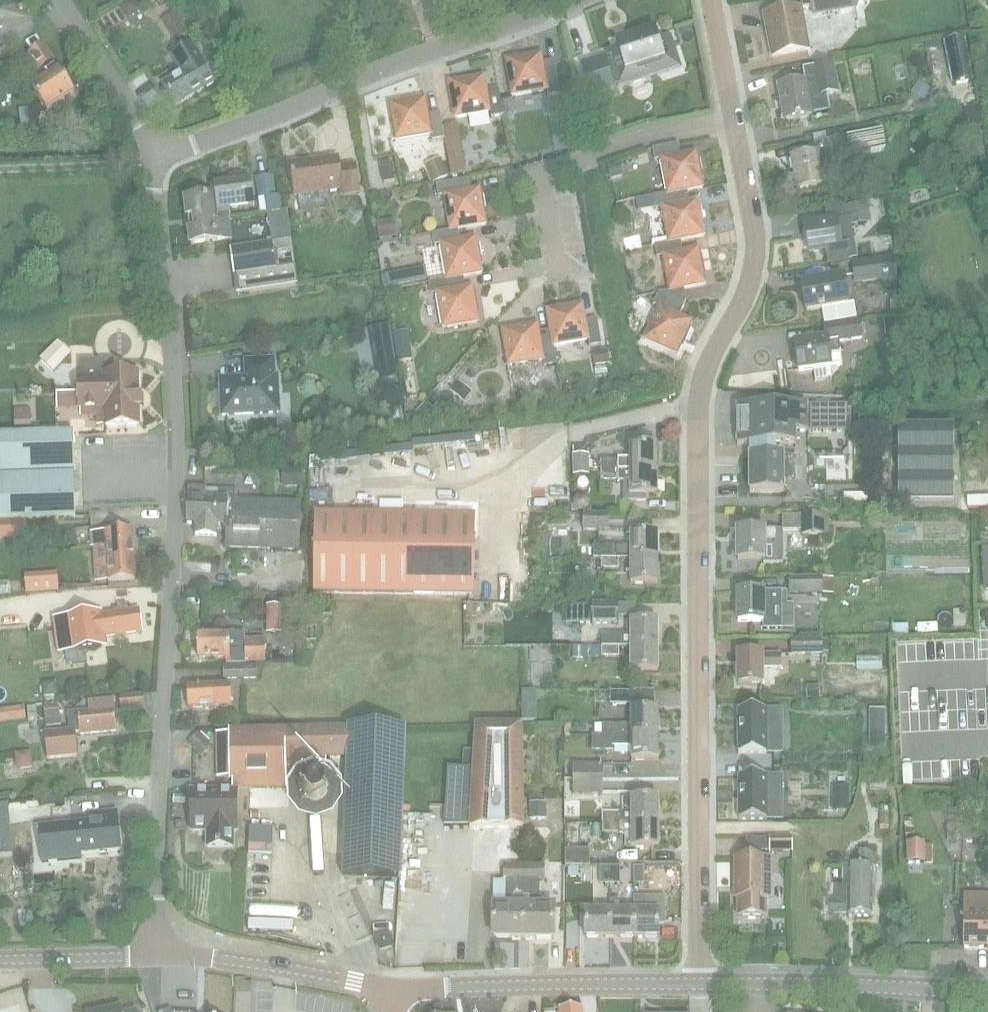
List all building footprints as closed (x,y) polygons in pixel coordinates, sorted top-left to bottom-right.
[(865,0),(810,0),(812,12),(855,5),(854,2),(865,0)] [(799,7),(764,14),(771,55),(807,49),(799,7)] [(173,13),(161,21),(174,41),(186,33),(173,13)] [(618,48),(606,52),(607,56),(583,64),(592,92),(616,84),(617,86),(678,66),(669,38),(657,42),(653,30),(616,42),(618,48)] [(943,42),(952,86),(973,82),(964,38),(943,42)] [(924,42),(925,50),(941,48),(940,40),(924,42)] [(190,68),(162,85),(175,107),(216,82),(191,43),(179,51),(190,68)] [(31,86),(47,109),(74,90),(58,67),(58,68),(42,46),(27,56),(38,72),(41,70),(45,76),(31,86)] [(520,57),(505,60),(511,95),(546,89),(547,96),(560,94),(554,60),(542,62),(540,54),(536,55),(533,53),(520,55),(520,57)] [(804,79),(776,84),(779,97),(781,97),(785,119),(796,117),(799,116),(812,114),(830,110),(826,93),(826,92),(836,90),(831,61),(811,65),(801,67),(804,79)] [(462,77),(463,80),(448,82),(454,118),(489,112),(490,118),(502,116),(498,90),(486,92),(483,76),(478,77),(476,75),(462,77)] [(918,80),(911,90),(922,98),(929,87),(918,80)] [(389,104),(395,140),(430,134),(431,140),(443,138),(439,112),(427,114),(424,98),(420,99),(417,97),(403,100),(404,102),(389,104)] [(977,105),(952,110),(956,128),(980,123),(977,105)] [(564,144),(577,142),(571,107),(557,110),(564,144)] [(815,154),(791,158),(796,188),(820,183),(817,170),(830,167),(829,160),(848,156),(883,149),(879,130),(844,137),(825,140),(824,134),(812,137),(815,154)] [(660,160),(666,193),(667,194),(686,190),(686,191),(702,188),(699,173),(702,172),(699,159),(696,157),(695,152),(680,155),(677,144),(652,148),(654,161),(660,160)] [(292,173),(292,178),(293,178),(295,194),(340,188),(341,193),(358,191),(354,163),(338,165),(337,157),(291,163),(292,173)] [(425,165),(433,182),(448,176),(440,158),(425,165)] [(617,162),(606,165),(610,178),(621,174),(617,162)] [(380,166),(383,183),(394,181),(391,164),(380,166)] [(250,177),(244,178),(243,175),(240,173),(230,174),(228,178),(228,180),(212,183),(217,212),(228,211),(228,206),(254,203),(250,177)] [(272,175),(256,177),(258,198),(264,197),(267,214),(281,212),(279,195),(275,195),(272,175)] [(443,195),(449,230),(457,228),(457,229),(485,224),(482,209),(484,208),(482,195),(479,193),(479,188),(471,190),(469,178),(435,184),(437,196),(443,195)] [(661,208),(668,242),(680,240),(703,236),(700,221),(703,220),(700,207),(697,205),(696,200),(688,202),(686,191),(686,190),(667,194),(666,193),(652,196),(655,209),(661,208)] [(184,198),(190,242),(228,237),(226,221),(214,223),(210,195),(184,198)] [(866,223),(862,205),(848,208),(851,226),(866,223)] [(351,208),(344,216),(350,220),(357,212),(351,208)] [(271,242),(231,248),(234,274),(237,274),(240,292),(297,283),(290,239),(286,211),(281,212),(267,214),(271,242)] [(803,223),(808,252),(826,249),(828,262),(850,258),(847,245),(840,246),(834,218),(803,223)] [(376,222),(378,239),(396,236),(394,219),(376,222)] [(440,244),(445,279),(453,277),(453,278),(461,277),(481,273),(478,258),(481,258),(478,244),(476,242),(475,238),(459,240),(457,229),(457,228),(449,230),(431,233),(433,245),(440,244)] [(662,256),(669,290),(683,288),(704,284),(701,269),(704,269),(701,256),(698,254),(698,249),(682,252),(680,241),(680,240),(668,242),(654,245),(656,257),(662,256)] [(890,256),(851,261),(854,284),(893,279),(897,278),(895,256),(890,256)] [(403,271),(387,274),(389,287),(405,284),(403,271)] [(845,318),(842,304),(846,303),(842,276),(801,283),(806,309),(821,307),(823,321),(845,318)] [(445,279),(427,282),(429,294),(436,293),(440,319),(442,328),(477,322),(477,319),(475,307),(477,307),(475,293),(472,291),(471,287),(463,288),(461,277),(453,278),(453,277),(445,279)] [(683,288),(669,290),(657,292),(652,304),(658,307),(644,340),(676,354),(682,340),(685,342),(690,329),(689,326),(691,322),(678,316),(685,300),(683,288)] [(546,310),(549,330),(552,346),(587,340),(588,346),(600,344),(596,318),(584,320),(582,304),(577,305),(574,303),(561,306),(561,308),(546,310)] [(897,319),(884,320),(885,336),(898,335),(897,319)] [(828,353),(840,352),(838,342),(862,338),(860,320),(824,325),(825,340),(794,344),(798,371),(830,367),(828,353)] [(552,346),(549,330),(538,332),(536,324),(532,325),(529,323),(516,326),(516,328),(501,330),(507,366),(542,360),(543,366),(556,364),(552,346)] [(388,326),(369,329),(375,363),(393,359),(388,326)] [(407,344),(395,345),(398,361),(409,359),(407,344)] [(606,350),(593,352),(595,365),(608,363),(606,350)] [(79,377),(77,377),(78,410),(103,410),(104,428),(140,426),(138,372),(114,373),(113,359),(78,360),(79,377)] [(220,379),(221,414),(278,412),(276,376),(274,376),(273,359),(245,361),(246,378),(220,379)] [(459,381),(451,392),(464,402),(473,392),(459,381)] [(888,386),(884,391),(886,397),(892,398),(896,393),(894,387),(888,386)] [(432,392),(425,400),(431,406),(438,398),(432,392)] [(452,394),(441,396),(443,405),(453,404),(452,394)] [(753,406),(736,406),(736,445),(753,445),(753,455),(749,455),(749,493),(783,493),(806,493),(806,490),(810,490),(810,455),(795,455),(796,455),(796,446),(796,432),(848,432),(848,406),(771,406),(771,401),(752,401),(753,406)] [(400,408),(389,409),(391,422),(402,420),(400,408)] [(30,410),(15,411),(16,425),(31,425),(30,410)] [(898,501),(952,501),(952,426),(898,426),(898,501)] [(8,519),(73,518),(75,518),(75,508),(74,437),(73,433),(0,435),(0,519),(8,519)] [(601,460),(601,470),(656,470),(656,446),(644,446),(644,438),(630,438),(630,460),(601,460)] [(572,455),(572,475),(588,474),(588,455),(572,455)] [(282,486),(301,487),(302,468),(282,467),(282,486)] [(656,470),(601,470),(601,480),(618,480),(618,482),(624,483),(624,500),(645,500),(645,494),(656,494),(656,470)] [(196,524),(195,535),(215,536),(216,524),(225,525),(224,548),(297,551),(299,502),(265,501),(245,500),(235,499),(235,490),(217,490),(216,495),(204,495),(205,487),(188,486),(186,523),(196,524)] [(313,593),(473,595),(474,514),(314,512),(313,593)] [(583,522),(583,531),(609,531),(608,522),(608,513),(583,513),(583,522)] [(544,514),(531,514),(530,527),(539,527),(544,522),(544,514)] [(781,516),(781,530),(781,531),(802,531),(802,536),(822,536),(822,515),(781,516)] [(0,520),(0,537),(27,536),(26,519),(0,520)] [(781,531),(781,530),(736,531),(736,560),(762,560),(762,563),(781,563),(781,531)] [(90,533),(91,548),(100,547),(100,551),(106,551),(108,582),(134,580),(131,531),(90,533)] [(618,559),(630,559),(656,559),(656,534),(630,534),(630,546),(593,547),(593,559),(600,559),(618,559)] [(618,569),(618,559),(600,559),(600,569),(618,569)] [(656,559),(630,559),(630,583),(656,583),(656,559)] [(257,571),(256,592),(301,594),(302,573),(257,571)] [(788,577),(788,595),(822,594),(822,576),(788,577)] [(776,592),(736,592),(736,621),(762,621),(762,629),(781,629),(781,592),(776,592)] [(279,596),(279,605),(291,605),(291,596),(279,596)] [(592,614),(592,624),(617,623),(617,613),(617,603),(592,603),(592,605),(592,614)] [(101,611),(52,618),(57,652),(64,651),(66,665),(86,662),(84,648),(105,645),(104,638),(142,633),(138,610),(127,612),(127,605),(117,606),(117,609),(113,609),(113,614),(101,615),(101,611)] [(592,605),(578,605),(579,607),(579,624),(592,624),(592,614),(592,605)] [(281,633),(281,606),(265,606),(266,634),(281,633)] [(303,616),(303,626),(315,626),(315,617),(303,616)] [(215,632),(198,633),(198,658),(226,658),(226,664),(244,663),(244,662),(264,662),(263,640),(243,640),(243,632),(229,633),(229,632),(228,632),(228,625),(225,622),(217,622),(214,625),(215,632)] [(618,647),(630,647),(630,646),(656,646),(656,622),(626,622),(626,635),(601,635),(601,647),(618,647)] [(907,624),(891,625),(892,636),(907,636),(907,624)] [(790,638),(791,655),(822,654),(821,638),(790,638)] [(630,646),(630,647),(630,672),(656,672),(656,646),(630,646)] [(601,647),(572,647),(572,658),(601,658),(601,657),(601,647)] [(618,657),(618,647),(601,647),(601,657),(618,657)] [(736,654),(736,684),(761,684),(761,668),(779,668),(779,657),(761,657),(761,654),(736,654)] [(223,678),(256,678),(256,665),(222,665),(223,678)] [(55,683),(42,684),(43,697),(56,695),(55,683)] [(186,687),(187,708),(230,706),(230,685),(186,687)] [(818,685),(805,685),(806,699),(818,698),(818,685)] [(534,691),(520,691),(520,721),(534,721),(534,691)] [(610,692),(610,698),(610,705),(634,705),(634,692),(610,692)] [(88,711),(67,713),(69,732),(44,734),(46,759),(77,757),(75,734),(79,733),(79,734),(115,732),(113,700),(88,702),(88,711)] [(44,708),(45,726),(60,725),(58,707),(58,706),(44,707),(44,708)] [(0,710),(0,725),(26,722),(24,709),(24,707),(0,710)] [(884,708),(868,708),(868,727),(884,728),(884,708)] [(782,709),(739,709),(739,755),(782,754),(782,709)] [(601,725),(601,734),(618,734),(657,734),(657,710),(630,710),(630,724),(601,725)] [(469,826),(469,829),(523,829),(522,726),(475,726),(475,730),(473,751),(472,767),(472,770),(469,826)] [(348,732),(229,729),(230,780),(232,780),(232,789),(240,789),(287,788),(286,766),(326,766),(326,758),(347,758),(343,876),(357,876),(400,878),(404,732),(404,731),(348,730),(348,732)] [(196,733),(187,742),(200,754),(209,745),(196,733)] [(618,734),(601,734),(593,735),(591,734),(591,750),(613,750),(613,746),(630,746),(630,759),(657,759),(657,734),(618,734)] [(463,750),(462,767),(472,767),(473,751),(463,750)] [(31,753),(15,755),(16,765),(21,769),(32,768),(31,753)] [(603,763),(573,763),(573,774),(573,779),(603,778),(603,763)] [(447,768),(444,824),(469,826),(472,770),(447,768)] [(739,820),(782,820),(782,775),(739,775),(739,820)] [(299,789),(299,792),(299,794),(300,797),(302,802),(304,804),(306,806),(308,807),(313,809),(316,809),(318,808),(321,808),(324,806),(328,803),(329,801),(330,798),(331,796),(331,790),(331,788),(330,785),(328,783),(326,781),(324,779),(322,778),(319,777),(316,776),(314,776),(311,777),(308,778),(306,779),(304,781),(302,783),(300,786),(299,789)] [(603,778),(573,779),(573,794),(603,794),(603,778)] [(832,786),(832,806),(847,806),(848,786),(832,786)] [(206,848),(234,849),(234,833),(238,832),(238,829),(239,829),(240,789),(232,789),(191,788),(190,832),(206,832),(206,848)] [(601,812),(601,822),(619,821),(630,821),(657,822),(657,798),(630,798),(619,798),(619,812),(601,812)] [(545,802),(529,803),(529,819),(545,819),(545,802)] [(11,853),(7,805),(0,806),(0,854),(11,853)] [(889,806),(879,805),(879,825),(889,825),(889,806)] [(78,829),(39,833),(42,864),(79,860),(79,855),(121,851),(118,820),(118,821),(117,813),(101,815),(101,822),(77,825),(78,829)] [(912,819),(902,819),(903,834),(913,833),(912,819)] [(619,821),(601,822),(601,831),(613,831),(613,832),(625,832),(626,847),(657,847),(657,822),(630,821),(619,821)] [(947,828),(947,840),(965,840),(965,828),(947,828)] [(770,838),(770,852),(793,852),(793,838),(770,838)] [(922,843),(907,843),(908,863),(922,863),(922,843)] [(565,865),(589,865),(589,850),(565,850),(565,865)] [(532,852),(532,860),(542,860),(542,852),(532,852)] [(852,914),(852,917),(871,917),(871,866),(871,852),(858,852),(858,866),(847,866),(847,886),(836,887),(836,901),(828,901),(828,914),(852,914)] [(770,858),(734,858),(734,898),(737,898),(737,916),(765,916),(765,898),(770,898),(770,858)] [(503,881),(493,880),(493,906),(492,937),(522,938),(522,866),(503,866),(503,881)] [(522,866),(522,938),(552,938),(552,906),(538,906),(538,882),(544,882),(544,866),(522,866)] [(633,867),(634,884),(644,884),(644,866),(633,867)] [(568,867),(568,876),(578,876),(578,867),(568,867)] [(610,884),(609,867),(599,867),(600,884),(610,884)] [(620,867),(609,867),(610,884),(620,884),(620,867)] [(987,947),(987,893),(964,893),(964,947),(987,947)] [(633,898),(633,911),(633,938),(658,938),(658,924),(664,924),(663,898),(633,898)] [(609,906),(609,938),(633,938),(633,911),(619,911),(619,900),(609,900),(609,906)] [(600,911),(584,911),(584,938),(609,938),(609,911),(600,911)] [(376,937),(380,950),(392,947),(388,934),(376,937)]
